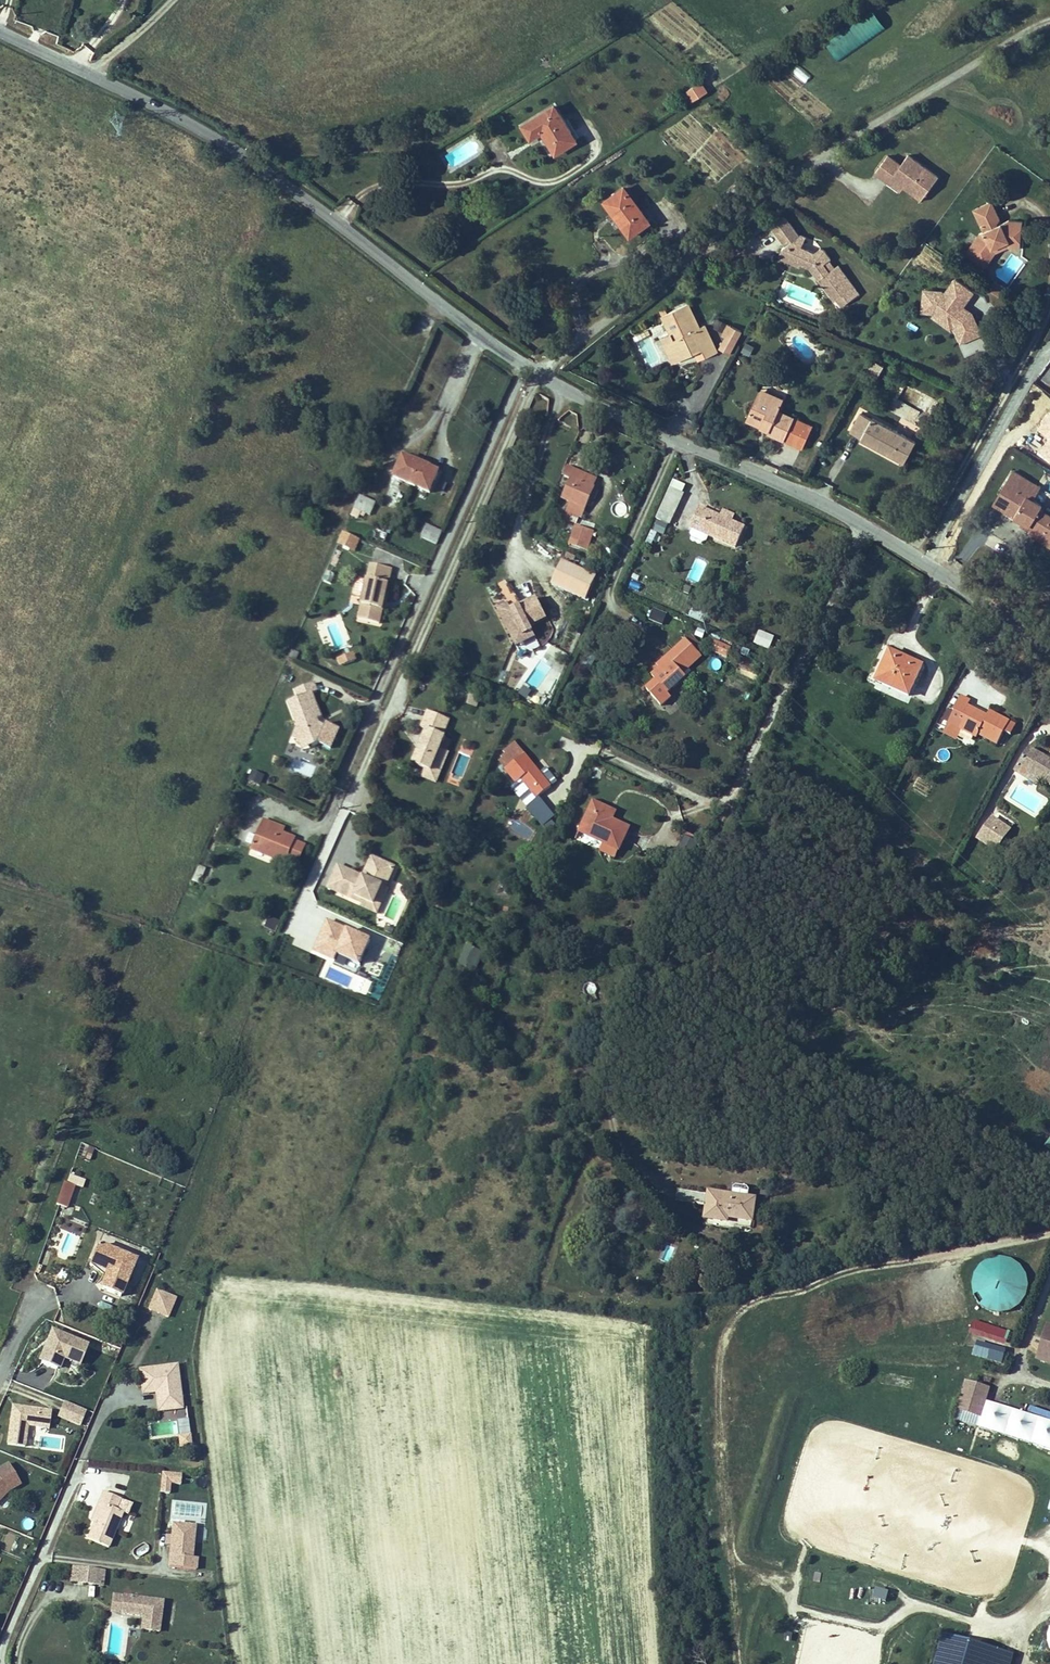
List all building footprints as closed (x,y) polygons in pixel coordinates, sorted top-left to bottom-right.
[(825,41),(838,61),(886,29),(872,9),(825,41)] [(118,62),(114,69),(124,74),(128,67),(118,62)] [(701,80),(684,91),(691,102),(708,91),(701,80)] [(530,138),(542,131),(555,153),(576,140),(555,106),(523,125),(530,138)] [(907,153),(901,162),(886,152),(873,171),(918,203),(938,174),(907,153)] [(649,223),(624,188),(605,202),(613,213),(617,211),(619,214),(616,217),(630,236),(649,223)] [(348,215),(356,203),(347,196),(339,208),(348,215)] [(964,253),(974,260),(979,254),(984,257),(993,246),(998,241),(1008,232),(1009,232),(1009,233),(1020,234),(1022,212),(1006,210),(995,220),(992,223),(987,218),(991,215),(994,212),(982,198),(967,211),(983,230),(978,234),(975,238),(964,253)] [(768,227),(772,235),(788,226),(785,219),(768,227)] [(815,282),(830,305),(851,291),(836,268),(832,271),(827,264),(830,262),(825,254),(821,252),(817,254),(814,256),(802,249),(807,240),(802,237),(796,241),(788,226),(772,235),(779,249),(780,248),(783,247),(790,250),(788,255),(794,258),(792,261),(798,265),(807,269),(810,275),(815,272),(819,279),(815,282)] [(1020,239),(1020,234),(1009,233),(1009,232),(1008,232),(998,241),(993,246),(984,257),(979,254),(974,260),(984,267),(992,254),(998,245),(1007,238),(1020,239)] [(783,247),(780,248),(779,249),(775,256),(796,268),(798,265),(792,261),(794,258),(788,255),(790,250),(783,247)] [(819,279),(815,272),(810,275),(815,282),(819,279)] [(997,295),(1004,287),(994,280),(988,288),(997,295)] [(691,342),(698,339),(703,349),(706,356),(717,351),(705,324),(699,327),(688,303),(663,315),(671,332),(674,339),(664,343),(670,355),(680,351),(683,358),(696,352),(691,342)] [(727,336),(733,325),(729,323),(723,334),(727,336)] [(729,353),(742,330),(733,325),(727,336),(720,348),(729,353)] [(664,343),(674,339),(671,332),(662,337),(664,343)] [(652,333),(634,335),(637,357),(654,355),(652,333)] [(698,339),(691,342),(696,352),(703,349),(698,339)] [(748,357),(754,345),(745,341),(739,353),(748,357)] [(673,363),(683,358),(680,351),(670,355),(673,363)] [(878,373),(882,365),(873,360),(869,368),(878,373)] [(774,398),(772,403),(780,407),(784,399),(760,387),(753,404),(758,406),(764,394),(774,398)] [(747,416),(771,427),(769,431),(768,432),(775,436),(784,440),(802,449),(813,427),(778,410),(780,407),(772,403),(774,398),(764,394),(758,406),(753,404),(747,416)] [(900,415),(907,406),(898,399),(891,408),(900,415)] [(769,431),(771,427),(747,416),(745,420),(760,427),(769,431)] [(870,423),(858,417),(848,436),(859,442),(859,443),(902,466),(914,445),(871,422),(870,423)] [(412,460),(412,461),(403,457),(394,477),(412,485),(420,466),(421,464),(412,460)] [(420,466),(412,485),(429,492),(437,473),(429,469),(429,468),(421,464),(420,466)] [(567,467),(563,476),(571,479),(575,470),(567,467)] [(593,488),(592,487),(595,479),(575,470),(571,479),(563,499),(571,502),(567,510),(581,516),(593,488)] [(1024,478),(1013,471),(993,503),(1004,510),(1024,478)] [(1029,525),(1032,521),(1049,532),(1049,515),(1039,509),(1042,505),(1033,499),(1024,494),(1031,482),(1024,478),(1004,510),(1029,525)] [(1040,487),(1031,482),(1024,494),(1033,499),(1040,487)] [(683,494),(669,488),(659,510),(672,516),(683,494)] [(376,502),(360,495),(355,508),(370,515),(376,502)] [(736,545),(744,527),(700,507),(690,527),(735,547),(736,545)] [(1032,521),(1029,525),(1038,531),(1049,538),(1049,532),(1032,521)] [(426,524),(420,537),(436,544),(442,531),(426,524)] [(593,531),(575,525),(569,544),(586,550),(593,531)] [(337,545),(347,549),(352,536),(343,532),(337,545)] [(335,550),(345,554),(347,549),(337,545),(335,550)] [(596,578),(562,563),(551,586),(586,601),(596,578)] [(371,564),(359,618),(379,623),(383,605),(380,604),(381,601),(383,601),(391,569),(371,564)] [(638,591),(640,583),(630,580),(628,588),(638,591)] [(508,605),(497,611),(513,643),(532,634),(530,628),(546,620),(536,600),(512,611),(508,605)] [(653,608),(649,619),(662,625),(667,614),(653,608)] [(759,630),(753,643),(768,649),(773,636),(759,630)] [(535,639),(532,634),(513,643),(516,649),(535,639)] [(726,658),(731,646),(713,638),(708,650),(726,658)] [(661,706),(671,697),(668,693),(685,677),(682,674),(677,668),(684,662),(689,668),(698,659),(682,642),(666,657),(669,660),(660,668),(664,672),(655,680),(646,689),(661,706)] [(890,650),(904,657),(905,654),(884,644),(869,680),(875,683),(877,680),(890,650)] [(890,650),(877,680),(909,695),(922,665),(904,657),(890,650)] [(351,657),(344,660),(346,665),(353,662),(351,657)] [(658,665),(660,668),(669,660),(666,657),(658,665)] [(689,668),(684,662),(677,668),(682,674),(689,668)] [(651,676),(655,680),(664,672),(660,668),(651,676)] [(298,738),(313,746),(315,747),(316,744),(326,724),(318,720),(317,716),(322,715),(313,692),(317,690),(313,681),(295,687),(299,697),(289,701),(298,725),(293,736),(298,738)] [(1017,724),(990,710),(988,714),(986,718),(983,716),(985,713),(967,703),(969,699),(960,694),(954,705),(957,707),(945,730),(960,738),(965,730),(978,737),(980,733),(999,743),(1005,731),(1012,734),(1017,724)] [(419,727),(425,730),(420,741),(422,743),(419,749),(416,748),(410,762),(423,768),(421,773),(428,776),(440,749),(446,736),(442,735),(449,720),(426,710),(419,727)] [(334,728),(326,724),(316,744),(321,742),(328,740),(334,728)] [(302,749),(313,746),(298,738),(302,749)] [(1019,764),(1049,784),(1049,760),(1030,747),(1019,764)] [(440,749),(428,776),(434,779),(446,752),(440,749)] [(504,770),(515,783),(522,779),(537,797),(550,786),(525,753),(504,770)] [(260,786),(264,774),(252,769),(247,780),(260,786)] [(511,787),(542,826),(553,817),(537,797),(522,779),(515,783),(511,787)] [(604,818),(608,809),(593,802),(579,832),(618,850),(628,829),(611,821),(604,818)] [(611,821),(615,813),(608,809),(604,818),(611,821)] [(997,849),(1010,829),(992,817),(979,837),(997,849)] [(282,834),(269,828),(272,823),(263,819),(251,848),(284,863),(295,839),(282,834)] [(269,828),(282,834),(284,828),(272,823),(269,828)] [(694,856),(696,839),(680,837),(678,854),(694,856)] [(369,857),(361,877),(369,880),(371,874),(370,867),(373,859),(369,857)] [(364,900),(373,904),(381,887),(384,888),(393,868),(373,859),(370,867),(371,874),(369,880),(361,877),(358,884),(334,874),(327,889),(362,904),(364,900)] [(205,868),(199,866),(196,874),(202,876),(205,868)] [(361,907),(376,914),(387,890),(384,888),(381,887),(373,904),(364,900),(362,904),(361,907)] [(268,916),(263,927),(275,932),(280,921),(268,916)] [(355,971),(370,939),(325,919),(311,951),(355,971)] [(475,970),(481,950),(463,944),(457,965),(475,970)] [(81,1143),(77,1156),(91,1160),(95,1147),(81,1143)] [(83,1188),(85,1179),(69,1174),(66,1183),(83,1188)] [(74,1188),(63,1185),(56,1207),(66,1210),(74,1188)] [(708,1202),(705,1217),(727,1220),(727,1216),(752,1220),(755,1198),(709,1191),(709,1192),(708,1202)] [(59,1226),(79,1236),(84,1227),(64,1217),(59,1226)] [(92,1258),(110,1265),(108,1271),(102,1287),(121,1295),(136,1259),(98,1243),(92,1258)] [(965,1293),(1006,1319),(1034,1276),(993,1250),(965,1293)] [(92,1258),(90,1264),(108,1271),(110,1265),(92,1258)] [(175,1299),(156,1291),(148,1310),(167,1317),(175,1299)] [(1006,1343),(1009,1330),(971,1321),(968,1334),(1006,1343)] [(51,1327),(38,1359),(62,1369),(66,1360),(81,1366),(90,1343),(51,1327)] [(1040,1365),(1049,1368),(1049,1333),(1040,1365)] [(1000,1364),(1005,1349),(977,1340),(972,1355),(1000,1364)] [(139,1372),(141,1392),(159,1390),(160,1404),(180,1401),(176,1367),(139,1372)] [(990,1393),(967,1386),(958,1414),(981,1421),(990,1393)] [(159,1390),(141,1392),(142,1396),(155,1394),(157,1414),(182,1411),(180,1401),(160,1404),(159,1390)] [(58,1417),(80,1426),(87,1410),(65,1401),(58,1417)] [(11,1404),(7,1442),(25,1444),(28,1423),(49,1426),(51,1409),(11,1404)] [(186,1416),(175,1418),(178,1434),(186,1432),(189,1432),(186,1416)] [(959,1429),(970,1432),(972,1426),(961,1423),(959,1429)] [(186,1432),(178,1434),(179,1445),(191,1443),(189,1433),(186,1433),(186,1432)] [(6,1493),(21,1484),(10,1463),(0,1469),(0,1500),(6,1493)] [(161,1471),(159,1488),(169,1489),(170,1480),(179,1481),(180,1473),(161,1471)] [(122,1500),(103,1492),(99,1503),(102,1504),(95,1522),(87,1538),(107,1547),(123,1512),(117,1510),(122,1500)] [(102,1504),(99,1503),(91,1520),(95,1522),(102,1504)] [(195,1524),(173,1521),(172,1534),(167,1534),(166,1542),(171,1543),(169,1564),(197,1567),(198,1557),(191,1556),(195,1524)] [(104,1568),(73,1565),(71,1580),(102,1584),(104,1568)] [(874,1587),(871,1598),(885,1602),(888,1591),(874,1587)] [(126,1614),(128,1599),(115,1598),(113,1613),(126,1614)] [(160,1603),(128,1599),(126,1614),(125,1623),(142,1625),(141,1630),(157,1631),(160,1603)] [(943,1638),(936,1663),(997,1663),(1000,1655),(943,1638)]
